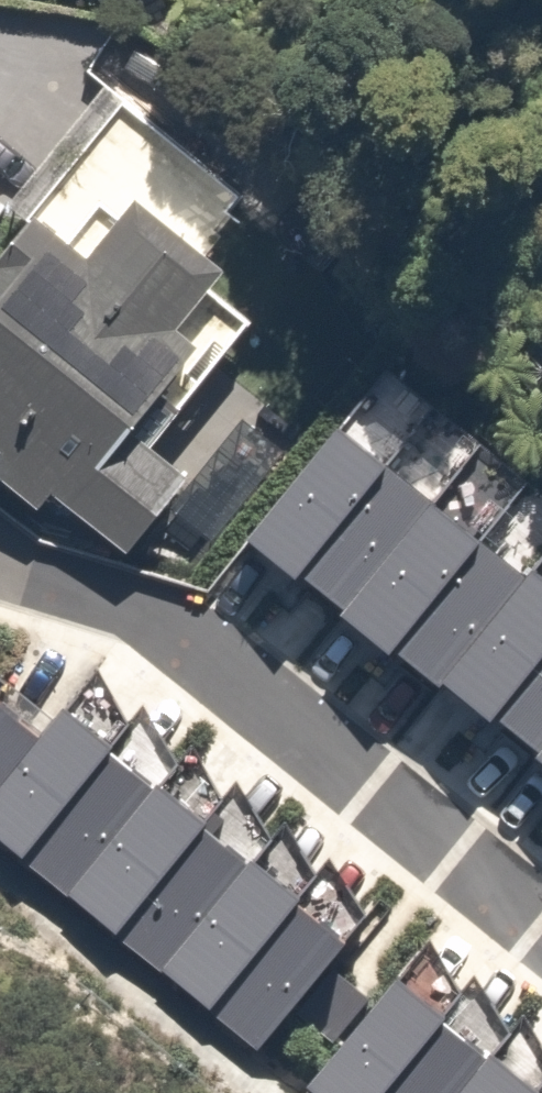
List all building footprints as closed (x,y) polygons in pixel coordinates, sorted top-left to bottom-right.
[(133,192),(194,241),(237,187),(117,92),(27,207),(84,253),(133,192)] [(182,467),(150,439),(248,313),(204,280),(219,261),(194,241),(133,192),(84,253),(27,207),(0,240),(0,471),(35,499),(48,483),(122,542),(182,467)] [(335,416),(243,529),(290,566),(293,563),(381,453),(335,416)] [(426,487),(381,453),(293,563),(335,598),(426,487)] [(480,531),(426,487),(335,598),(332,602),(385,645),(392,636),(480,531)] [(524,566),(480,531),(392,636),(439,674),(524,566)] [(437,675),(486,714),(488,710),(541,643),(541,572),(528,561),(524,566),(439,674),(437,675)] [(488,710),(533,746),(541,735),(541,643),(488,710)] [(40,720),(0,688),(0,769),(40,720)] [(0,769),(0,832),(19,847),(107,738),(110,735),(60,695),(40,720),(0,769)] [(533,746),(531,748),(541,757),(541,735),(533,746)] [(153,776),(107,738),(19,847),(65,884),(153,776)] [(153,776),(65,884),(113,923),(200,816),(205,811),(156,772),(153,776)] [(200,816),(113,923),(157,959),(245,852),(200,816)] [(245,852),(157,959),(205,999),(293,891),(298,886),(250,846),(245,852)] [(293,891),(205,999),(253,1040),(341,930),(293,891)] [(391,962),(299,1075),(321,1092),(370,1092),(438,1009),(442,1004),(391,962)] [(370,1092),(443,1092),(483,1045),(438,1009),(370,1092)] [(443,1092),(525,1092),(532,1084),(537,1079),(488,1039),(483,1045),(443,1092)] [(525,1092),(541,1092),(532,1084),(525,1092)]
